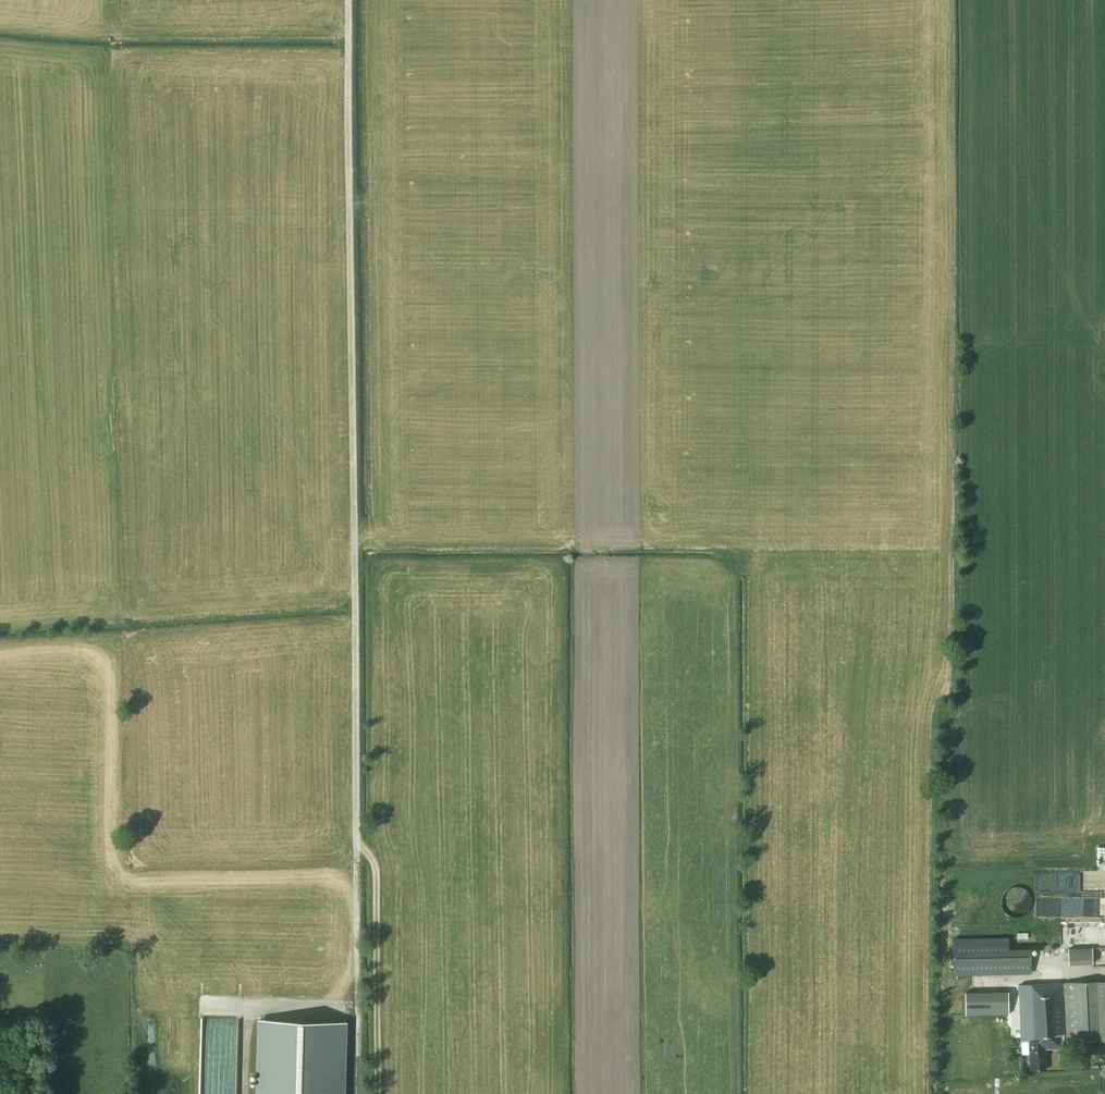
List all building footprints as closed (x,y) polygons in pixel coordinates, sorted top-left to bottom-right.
[(1010,948),(1009,937),(953,938),(954,975),(1032,973),(1031,947),(1010,948)] [(1093,947),(1069,948),(1070,961),(1094,959),(1093,947)] [(1067,1041),(1104,1040),(1104,981),(1021,984),(1022,1040),(1030,1040),(1031,1069),(1046,1068),(1045,1048),(1063,1048),(1063,1039),(1067,1038),(1067,1041)] [(1009,1014),(1009,991),(965,992),(965,1014),(1009,1014)] [(258,1019),(256,1093),(346,1093),(348,1021),(258,1019)]
